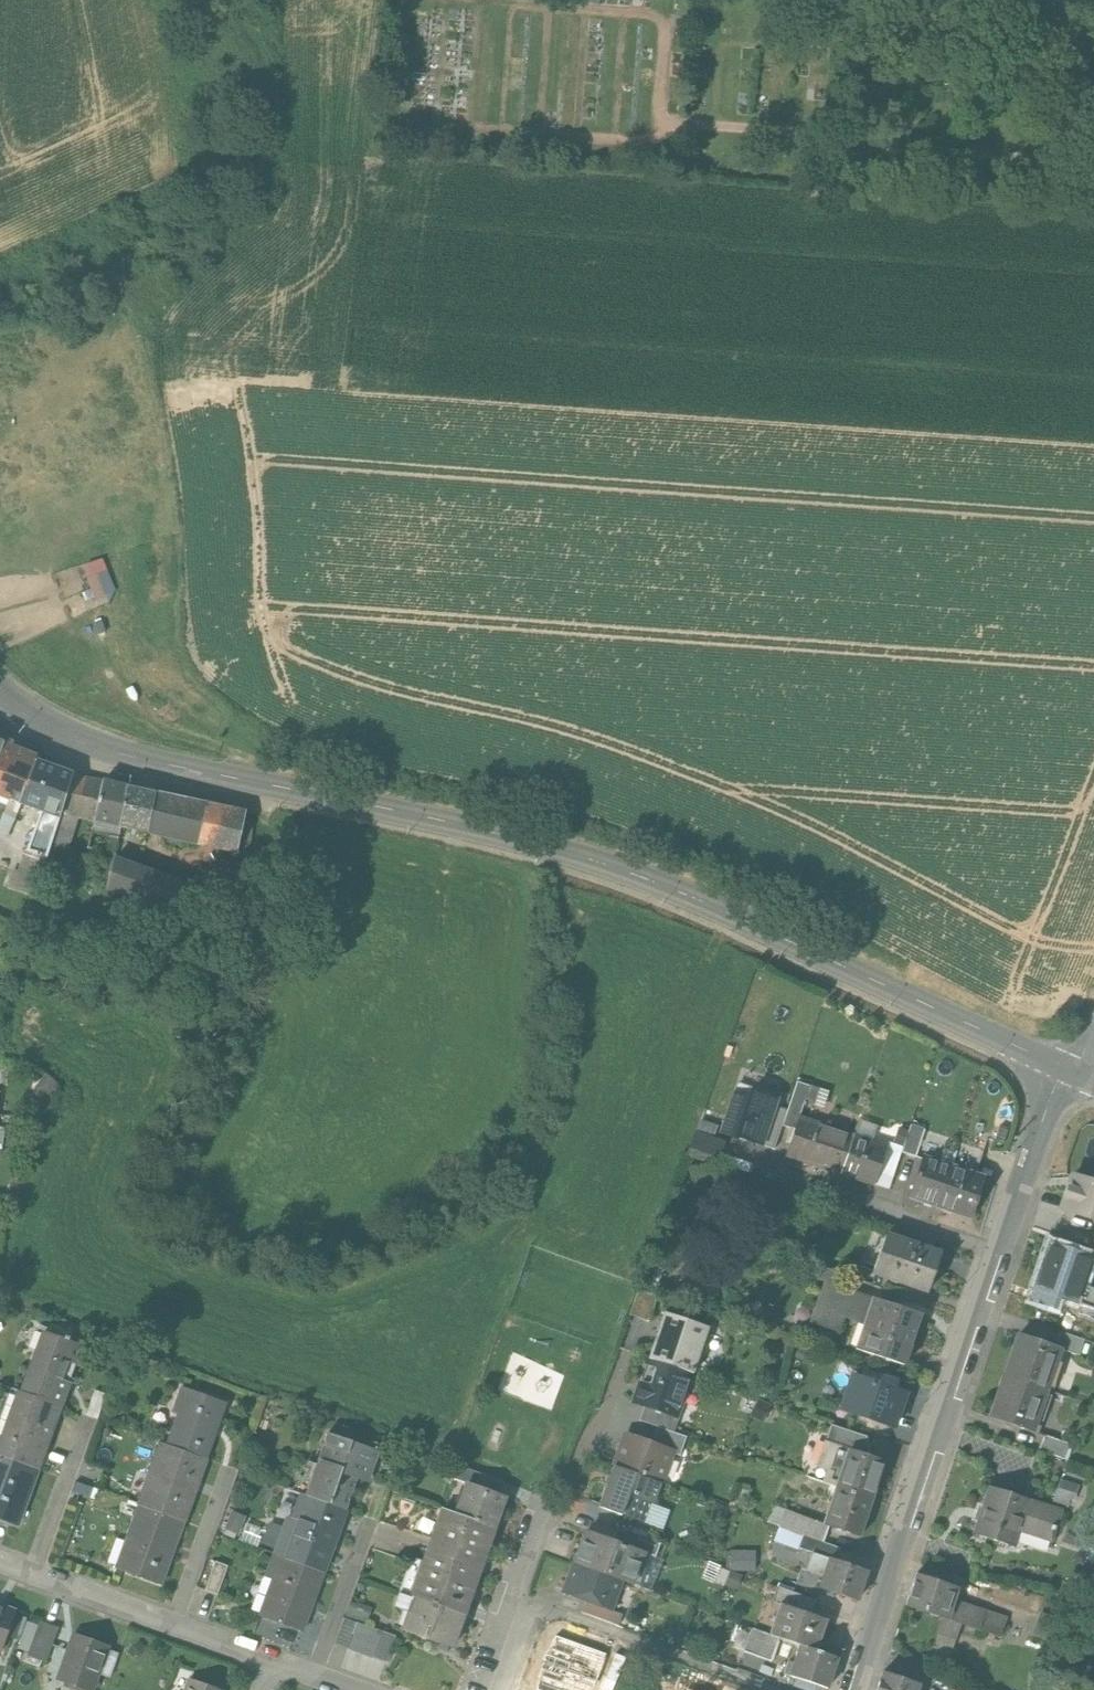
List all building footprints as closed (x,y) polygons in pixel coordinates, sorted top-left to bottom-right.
[(0,736),(0,797),(9,801),(15,788),(23,793),(34,761),(0,736)] [(73,776),(34,761),(23,793),(15,788),(9,801),(4,813),(11,816),(14,809),(24,813),(27,805),(48,812),(41,816),(37,826),(33,825),(31,830),(35,832),(29,851),(47,857),(61,813),(72,776),(73,776)] [(73,776),(72,776),(61,813),(93,821),(103,782),(73,776)] [(156,794),(103,782),(93,821),(147,833),(156,794)] [(252,814),(156,794),(147,833),(237,852),(244,853),(252,814)] [(118,838),(91,832),(79,881),(108,887),(114,855),(118,838)] [(47,857),(29,851),(22,875),(12,872),(7,889),(34,898),(47,857)] [(119,857),(114,855),(108,887),(108,889),(194,922),(205,894),(205,893),(196,890),(118,861),(119,857)] [(235,867),(213,860),(209,875),(202,872),(196,890),(205,893),(205,894),(208,895),(214,876),(230,881),(235,867)] [(752,1089),(737,1084),(721,1134),(737,1140),(738,1138),(761,1146),(762,1146),(774,1108),(777,1100),(751,1091),(752,1089)] [(782,1127),(795,1131),(799,1119),(803,1107),(790,1102),(787,1112),(782,1127)] [(774,1151),(782,1127),(787,1112),(774,1108),(762,1146),(761,1146),(774,1151)] [(786,1157),(840,1175),(853,1137),(799,1119),(795,1131),(786,1157)] [(840,1175),(874,1186),(887,1148),(853,1137),(840,1175)] [(959,1142),(950,1168),(975,1176),(984,1150),(959,1142)] [(908,1198),(937,1207),(950,1168),(921,1158),(908,1198)] [(950,1168),(937,1207),(970,1218),(983,1179),(975,1176),(950,1168)] [(1072,1177),(1061,1210),(1093,1221),(1093,1180),(1093,1179),(1092,1184),(1072,1177)] [(886,1236),(874,1274),(929,1291),(941,1253),(886,1236)] [(1093,1257),(1049,1243),(1033,1291),(1077,1305),(1093,1257)] [(904,1366),(921,1316),(875,1300),(875,1301),(837,1288),(829,1311),(845,1317),(847,1312),(868,1319),(858,1350),(904,1366)] [(657,1297),(638,1291),(629,1316),(649,1323),(657,1297)] [(704,1342),(709,1328),(664,1313),(649,1360),(691,1374),(693,1374),(698,1361),(703,1358),(707,1348),(704,1342)] [(1054,1347),(1061,1349),(1060,1350),(1079,1356),(1084,1341),(1059,1332),(1054,1347)] [(79,1367),(85,1348),(43,1333),(21,1393),(60,1407),(75,1365),(79,1367)] [(1004,1377),(1046,1391),(1060,1350),(1061,1349),(1054,1347),(1019,1335),(1004,1377)] [(677,1415),(691,1374),(649,1360),(639,1389),(642,1390),(638,1403),(645,1406),(677,1416),(677,1415)] [(841,1411),(894,1429),(903,1404),(906,1405),(909,1396),(853,1377),(841,1411)] [(1046,1391),(1004,1377),(990,1419),(1032,1433),(1046,1391)] [(204,1460),(225,1404),(182,1389),(173,1414),(179,1416),(168,1447),(204,1460)] [(60,1407),(21,1393),(2,1439),(0,1438),(0,1456),(37,1470),(60,1407)] [(677,1415),(677,1416),(645,1406),(640,1422),(658,1428),(673,1433),(679,1416),(677,1415)] [(825,1443),(857,1454),(863,1438),(831,1427),(825,1443)] [(673,1433),(658,1428),(651,1445),(672,1453),(671,1454),(680,1457),(687,1438),(673,1433)] [(366,1475),(374,1451),(329,1434),(307,1497),(345,1511),(360,1472),(366,1475)] [(615,1467),(661,1484),(671,1454),(672,1453),(651,1445),(626,1436),(615,1467)] [(1071,1444),(1046,1436),(1040,1451),(1065,1460),(1071,1444)] [(824,1484),(840,1489),(873,1500),(885,1463),(857,1454),(825,1443),(817,1468),(828,1471),(824,1484)] [(182,1522),(204,1460),(168,1447),(161,1444),(138,1507),(182,1522)] [(37,1470),(0,1456),(0,1519),(17,1525),(37,1470)] [(654,1502),(661,1484),(615,1467),(600,1508),(622,1516),(645,1524),(653,1501),(654,1502)] [(467,1484),(456,1515),(456,1516),(493,1529),(494,1529),(499,1516),(498,1515),(505,1498),(467,1484)] [(992,1488),(977,1534),(1015,1547),(1020,1532),(1052,1543),(1062,1511),(992,1488)] [(860,1540),(873,1500),(840,1489),(826,1528),(860,1540)] [(322,1574),(345,1511),(307,1497),(301,1495),(292,1519),(298,1522),(285,1560),(322,1574)] [(158,1585),(182,1522),(138,1507),(115,1570),(158,1585)] [(428,1555),(478,1573),(493,1529),(456,1516),(456,1515),(444,1511),(428,1555)] [(613,1542),(644,1553),(644,1554),(656,1558),(660,1545),(617,1530),(613,1542)] [(613,1542),(586,1532),(575,1565),(632,1586),(644,1554),(644,1553),(613,1542)] [(814,1554),(836,1562),(841,1549),(818,1542),(814,1554)] [(760,1569),(760,1550),(735,1549),(735,1568),(760,1569)] [(857,1602),(867,1572),(836,1562),(814,1554),(808,1572),(824,1578),(821,1589),(857,1602)] [(415,1599),(462,1616),(478,1573),(428,1555),(412,1599),(415,1600),(415,1599)] [(301,1632),(322,1574),(285,1560),(275,1556),(268,1577),(275,1580),(261,1617),(301,1632)] [(218,1559),(210,1590),(225,1593),(233,1563),(218,1559)] [(575,1565),(564,1594),(586,1602),(610,1611),(621,1582),(575,1565)] [(916,1574),(906,1605),(944,1618),(947,1619),(952,1605),(958,1588),(938,1581),(939,1576),(931,1573),(930,1578),(916,1574)] [(774,1603),(781,1605),(803,1612),(807,1599),(778,1588),(774,1603)] [(403,1632),(450,1649),(462,1616),(415,1599),(415,1600),(403,1632)] [(622,1615),(610,1611),(586,1602),(582,1613),(618,1626),(622,1615)] [(350,1603),(344,1620),(356,1624),(367,1627),(372,1610),(350,1603)] [(818,1652),(828,1621),(803,1612),(781,1605),(780,1606),(784,1607),(775,1636),(771,1634),(770,1636),(818,1652)] [(964,1609),(952,1605),(947,1619),(944,1618),(938,1633),(957,1639),(962,1624),(959,1623),(964,1609)] [(0,1606),(0,1650),(2,1651),(16,1612),(0,1606)] [(964,1609),(959,1623),(962,1624),(1002,1637),(1008,1622),(964,1608),(964,1609)] [(1044,1614),(1035,1636),(1060,1647),(1069,1625),(1044,1614)] [(348,1649),(356,1624),(344,1620),(336,1645),(348,1649)] [(58,1630),(42,1624),(30,1655),(46,1661),(58,1630)] [(367,1627),(356,1624),(348,1649),(361,1653),(369,1628),(367,1627)] [(382,1633),(369,1628),(361,1653),(373,1658),(382,1633)] [(776,1653),(781,1639),(770,1636),(754,1630),(750,1641),(761,1645),(761,1647),(776,1653)] [(395,1638),(382,1633),(373,1658),(386,1663),(395,1638)] [(76,1636),(66,1661),(68,1662),(62,1678),(60,1678),(60,1679),(89,1689),(93,1689),(108,1648),(76,1636)] [(602,1652),(555,1636),(551,1652),(547,1650),(543,1663),(592,1681),(602,1652)] [(787,1675),(828,1689),(838,1658),(818,1652),(801,1646),(794,1667),(790,1665),(787,1675)] [(543,1663),(538,1676),(541,1677),(537,1689),(589,1689),(592,1681),(543,1663)] [(877,1689),(917,1689),(918,1685),(882,1673),(877,1689)] [(190,1680),(187,1689),(217,1689),(190,1680)]
